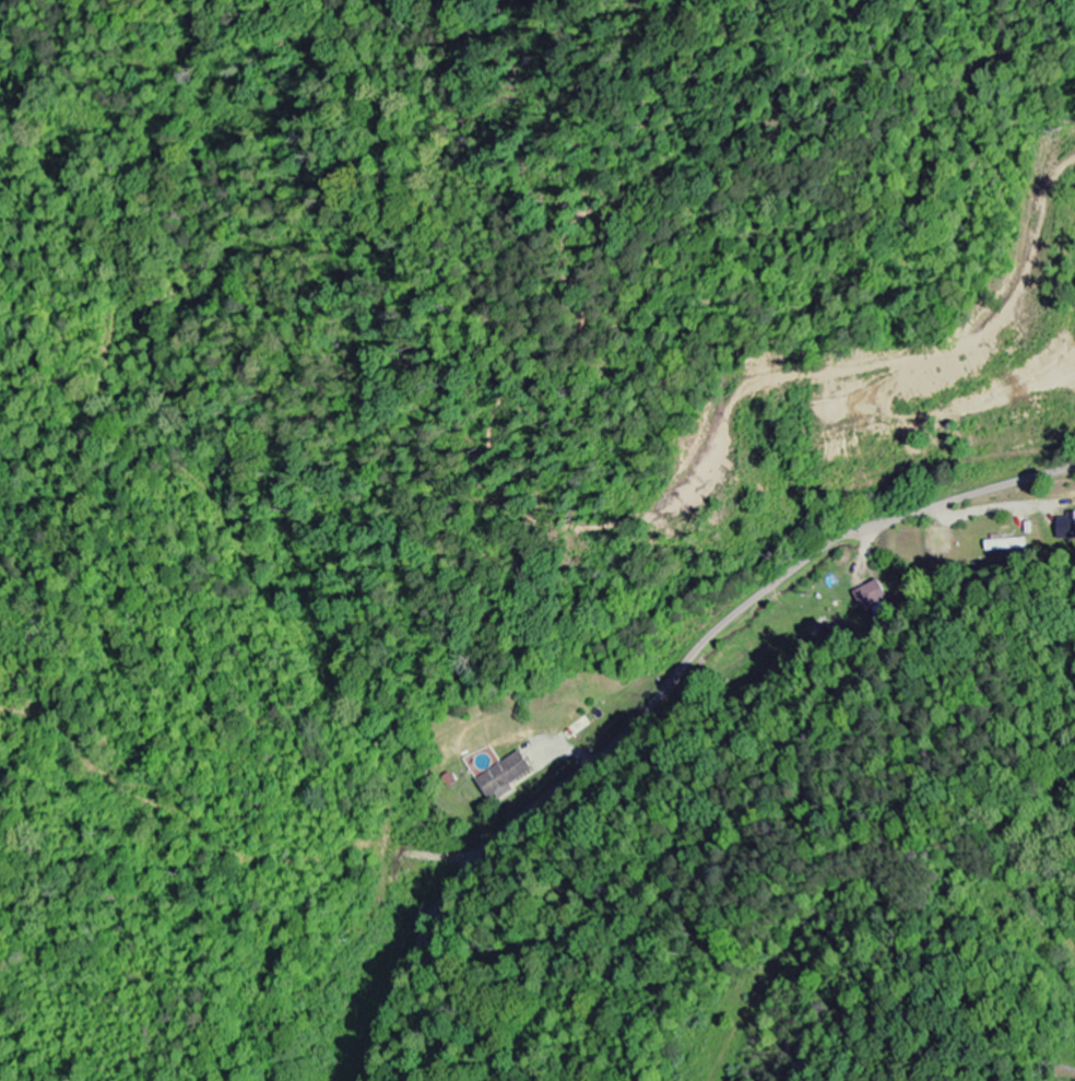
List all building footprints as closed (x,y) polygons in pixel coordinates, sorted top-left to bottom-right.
[(1059,540),(1074,541),(1074,516),(1060,516),(1059,540)] [(1027,549),(1027,540),(1014,540),(1014,549),(1027,549)] [(866,613),(893,599),(883,580),(857,593),(866,613)] [(480,780),(491,798),(536,771),(524,752),(480,780)]
